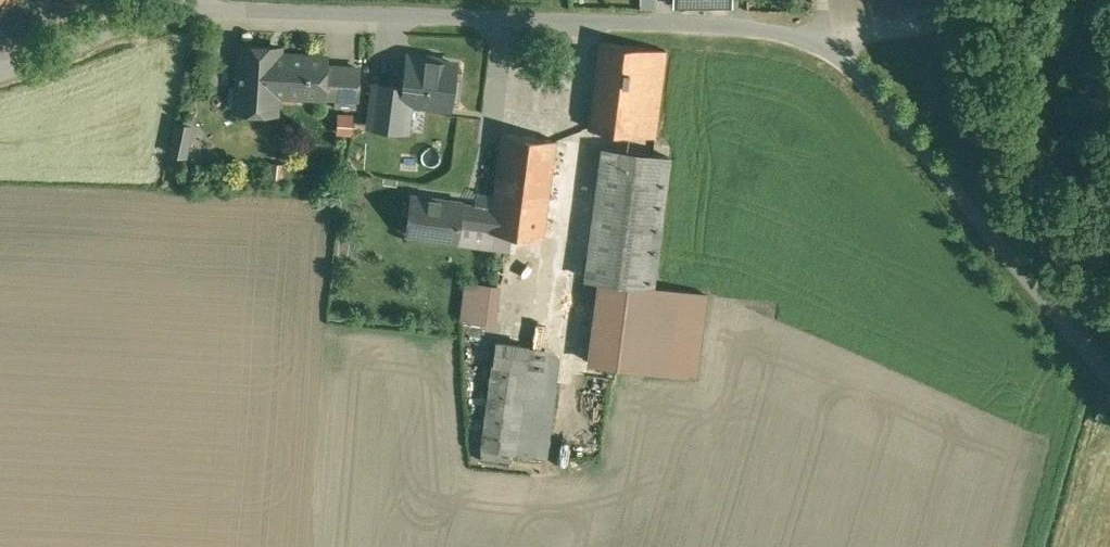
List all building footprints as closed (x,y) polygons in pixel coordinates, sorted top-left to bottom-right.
[(2,12),(12,0),(0,0),(0,11),(2,12)] [(649,48),(601,42),(590,128),(637,135),(649,48)] [(326,58),(270,54),(270,48),(241,46),(237,110),(276,112),(277,94),(338,97),(339,68),(327,68),(326,58)] [(649,48),(637,135),(655,137),(667,51),(649,48)] [(440,59),(409,55),(406,74),(404,74),(402,86),(405,87),(403,101),(451,107),(451,104),(456,100),(459,79),(455,74),(456,64),(440,62),(440,59)] [(359,68),(339,68),(338,97),(357,99),(359,68)] [(402,86),(375,83),(370,126),(399,130),(403,101),(405,87),(402,86)] [(557,140),(503,133),(493,208),(490,228),(490,231),(544,238),(557,140)] [(670,157),(604,148),(587,278),(603,281),(652,287),(653,286),(670,157)] [(462,200),(410,193),(404,232),(456,240),(459,223),(490,228),(493,208),(462,203),(462,200)] [(501,285),(466,281),(461,319),(495,324),(501,285)] [(652,287),(603,281),(592,362),(695,376),(706,294),(653,286),(652,287)] [(529,346),(496,342),(482,448),(515,452),(529,346)] [(560,350),(529,346),(515,452),(546,457),(560,350)]
